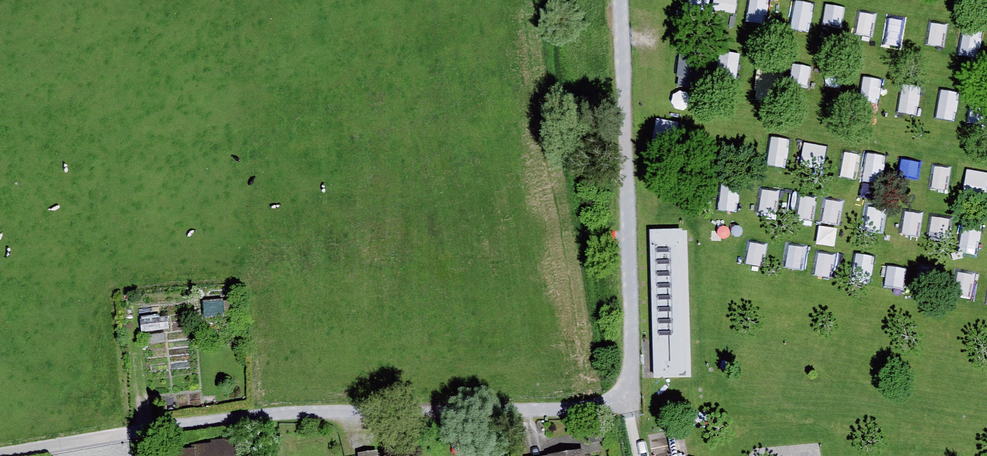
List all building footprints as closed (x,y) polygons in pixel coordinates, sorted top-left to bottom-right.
[(780,0),(763,0),(761,18),(777,20),(780,0)] [(966,187),(986,190),(986,174),(969,171),(966,187)] [(689,377),(686,231),(651,232),(655,378),(689,377)] [(222,299),(203,300),(204,316),(223,315),(222,299)] [(167,316),(140,319),(142,331),(168,329),(167,316)] [(584,432),(585,443),(602,441),(601,430),(584,432)] [(168,449),(168,455),(240,455),(238,437),(211,439),(212,442),(191,444),(192,447),(168,449)]
